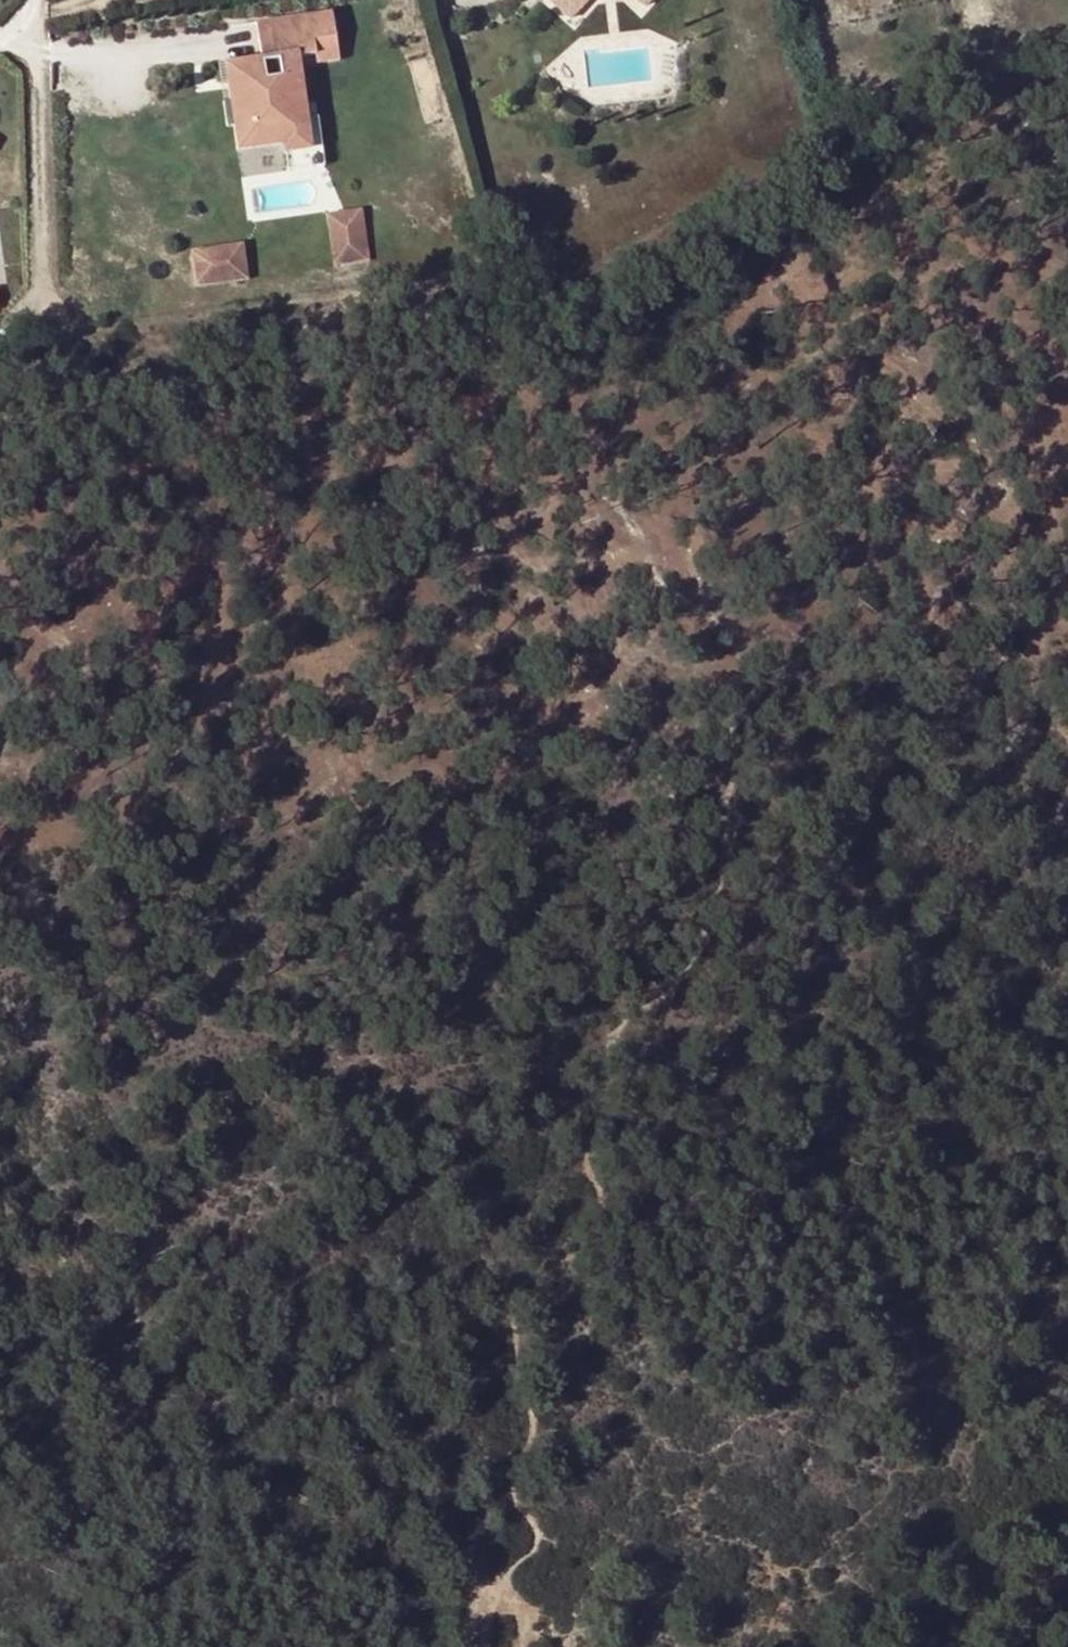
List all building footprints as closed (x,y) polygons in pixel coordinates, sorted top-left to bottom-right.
[(549,1),(575,21),(591,0),(550,0),(549,1)] [(235,100),(240,132),(254,130),(258,153),(290,148),(292,158),(317,154),(313,124),(304,63),(322,60),(323,69),(346,66),(339,17),(263,28),(268,67),(271,84),(251,87),(253,98),(235,100)] [(231,68),(235,100),(253,98),(251,87),(271,84),(268,67),(240,71),(239,67),(231,68)] [(292,158),(294,176),(331,171),(324,122),(313,124),(317,154),(292,158)] [(240,132),(243,155),(258,153),(254,130),(240,132)] [(327,217),(334,268),(369,263),(362,212),(327,217)] [(192,255),(197,290),(248,283),(243,247),(192,255)]
